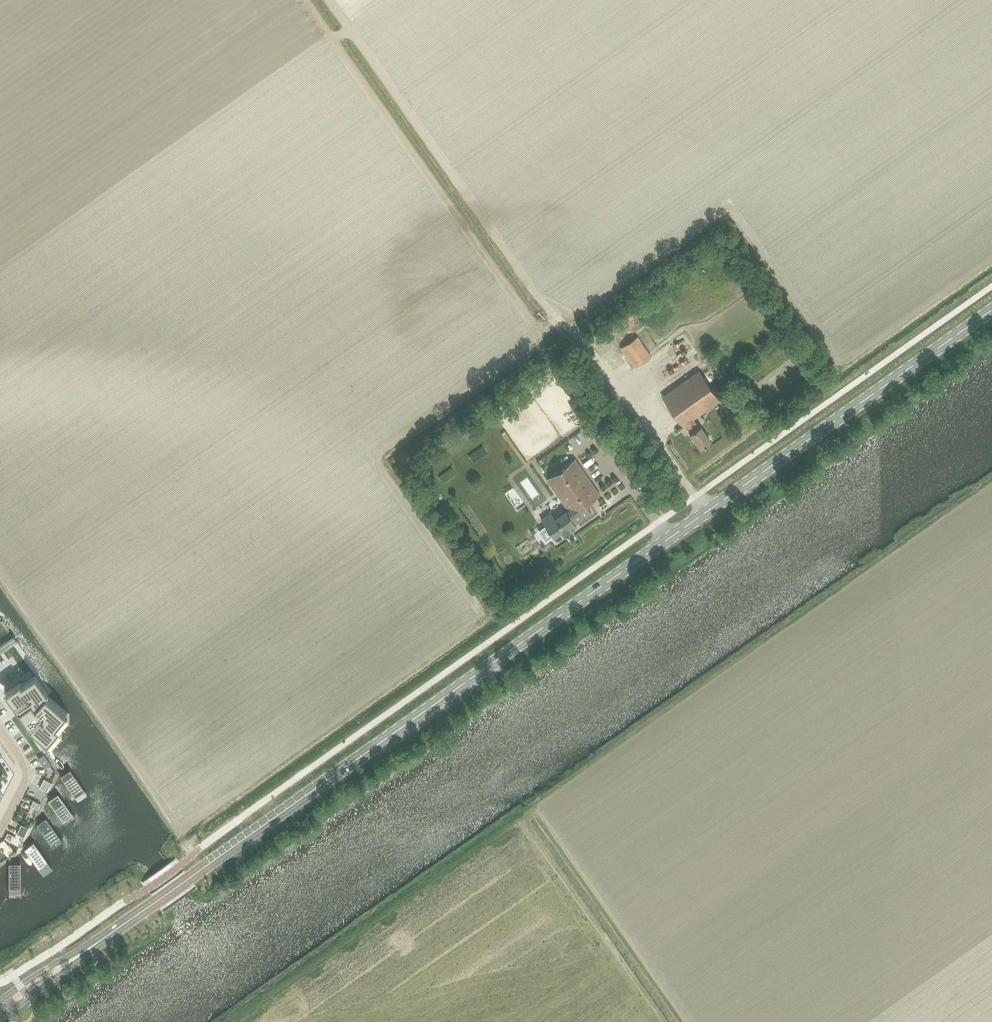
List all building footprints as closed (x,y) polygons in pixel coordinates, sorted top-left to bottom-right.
[(634,369),(651,356),(637,336),(620,348),(634,369)] [(700,449),(711,441),(700,426),(699,427),(693,419),(719,400),(699,371),(663,397),(683,426),(686,424),(691,432),(689,434),(700,449)] [(575,410),(581,418),(591,411),(585,403),(570,382),(565,386),(580,407),(575,410)] [(544,528),(550,537),(552,535),(553,536),(560,531),(563,535),(564,534),(564,535),(570,531),(570,530),(576,525),(575,523),(591,512),(585,504),(600,494),(575,459),(566,465),(564,466),(566,468),(557,473),(556,472),(554,473),(555,473),(549,477),(557,490),(561,487),(574,505),(564,512),(563,510),(555,515),(557,517),(545,525),(546,526),(544,528)] [(20,682),(5,692),(15,706),(16,705),(27,721),(26,723),(47,740),(58,727),(55,724),(65,712),(65,711),(64,710),(45,695),(47,692),(35,674),(21,684),(20,682)] [(60,787),(82,817),(94,793),(72,762),(49,750),(46,751),(61,772),(55,784),(60,787)] [(38,758),(45,768),(50,764),(43,754),(38,758)] [(44,779),(40,787),(47,791),(51,782),(44,779)] [(44,806),(70,842),(82,817),(60,787),(55,784),(44,806)] [(33,800),(31,805),(38,809),(40,804),(33,800)] [(32,830),(58,866),(70,842),(44,806),(32,830)] [(28,828),(21,825),(17,833),(24,837),(28,828)] [(27,864),(27,897),(51,880),(58,866),(32,830),(20,854),(27,864)] [(3,914),(27,897),(27,864),(20,854),(0,868),(0,877),(3,881),(3,914)]
